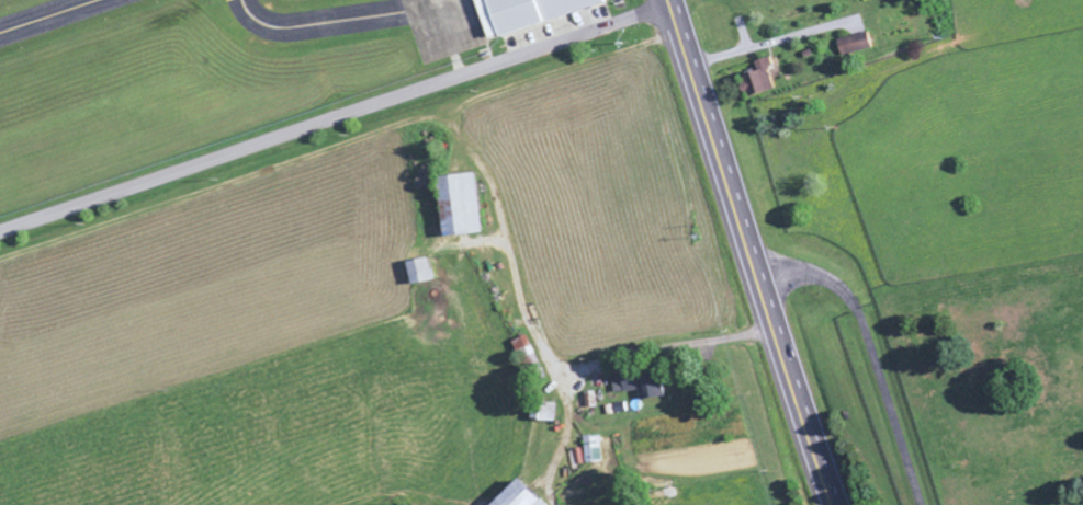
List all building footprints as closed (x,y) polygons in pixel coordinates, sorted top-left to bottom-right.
[(496,35),(603,4),(601,0),(485,0),(496,35)] [(852,53),(873,46),(868,30),(847,37),(852,53)] [(774,87),(768,67),(773,65),(770,55),(754,60),(757,69),(742,73),(745,84),(741,86),(745,96),(774,87)] [(477,172),(438,175),(442,234),(481,231),(477,172)] [(432,280),(429,257),(408,259),(410,282),(432,280)] [(615,392),(638,389),(640,399),(663,396),(660,372),(613,378),(615,392)] [(557,402),(538,401),(537,419),(556,420),(557,402)] [(603,461),(602,434),(584,434),(586,461),(603,461)] [(512,477),(490,504),(548,504),(512,477)]
